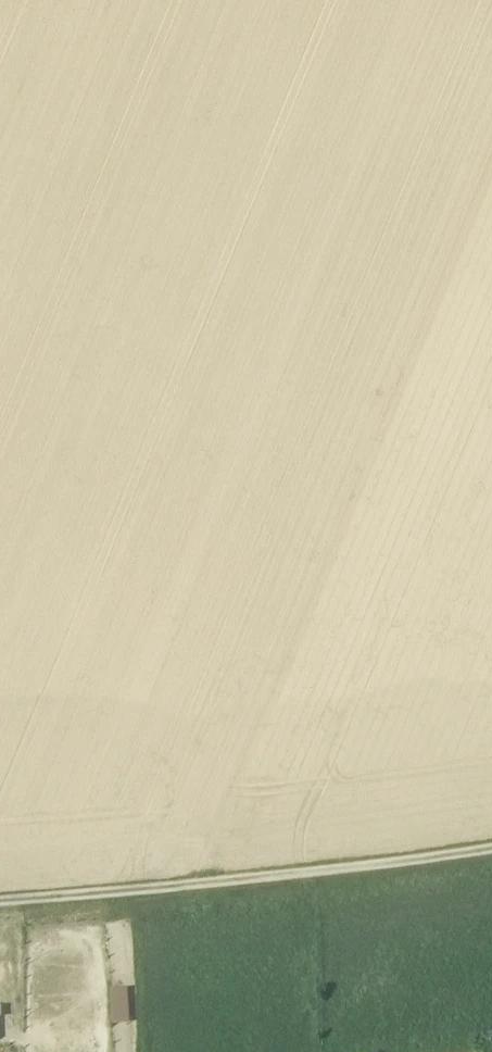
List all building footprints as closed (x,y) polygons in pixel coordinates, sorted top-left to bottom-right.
[(126,993),(109,994),(111,1030),(128,1029),(126,993)]
